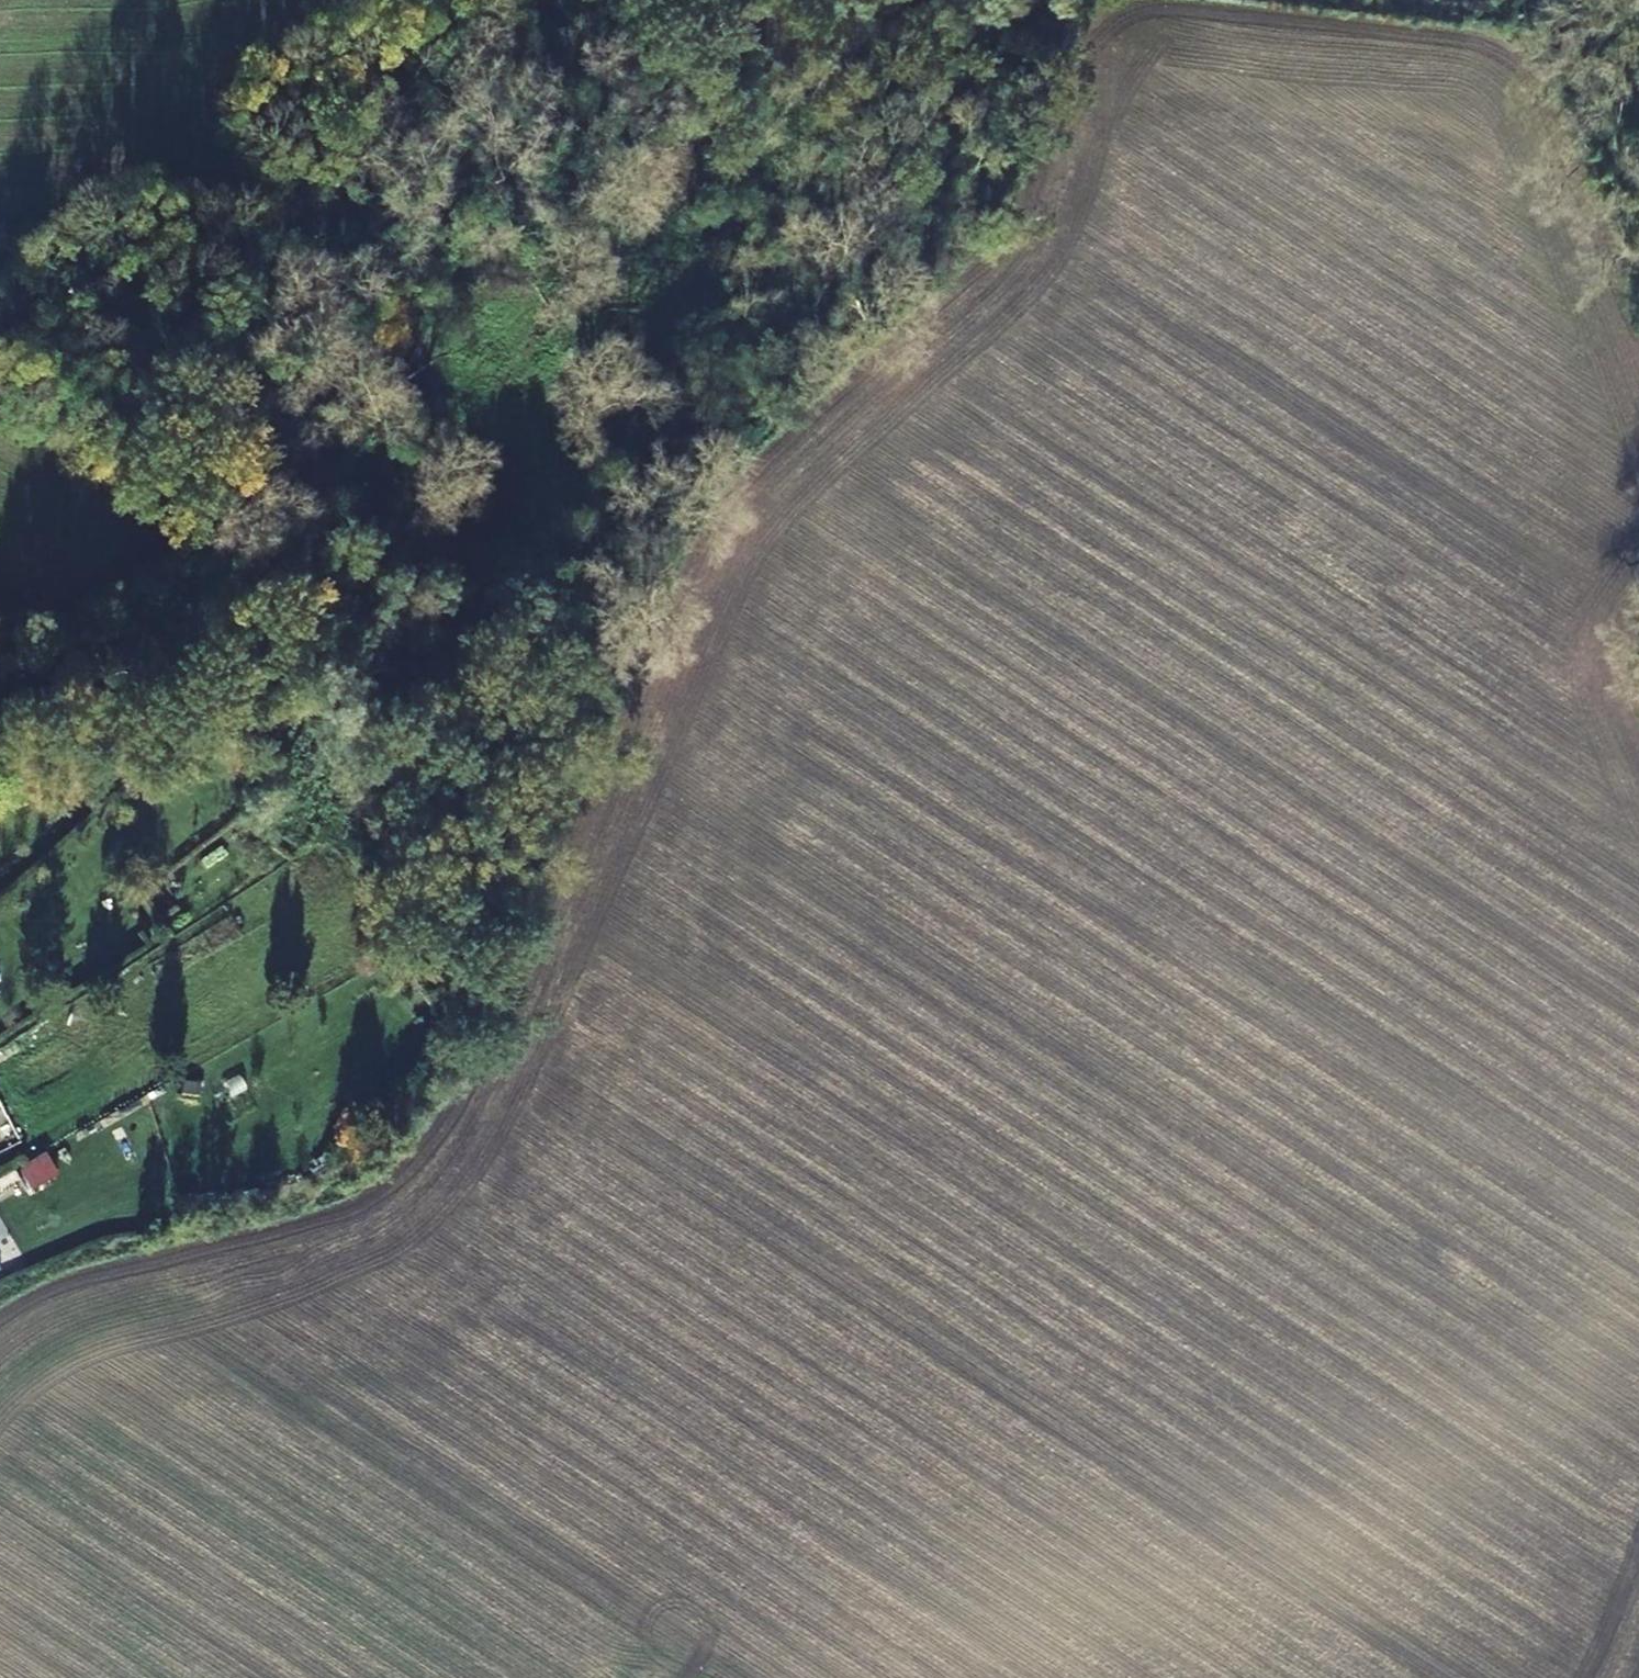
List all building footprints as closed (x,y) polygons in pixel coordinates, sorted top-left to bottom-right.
[(49,1157),(25,1171),(36,1189),(59,1175),(49,1157)]
